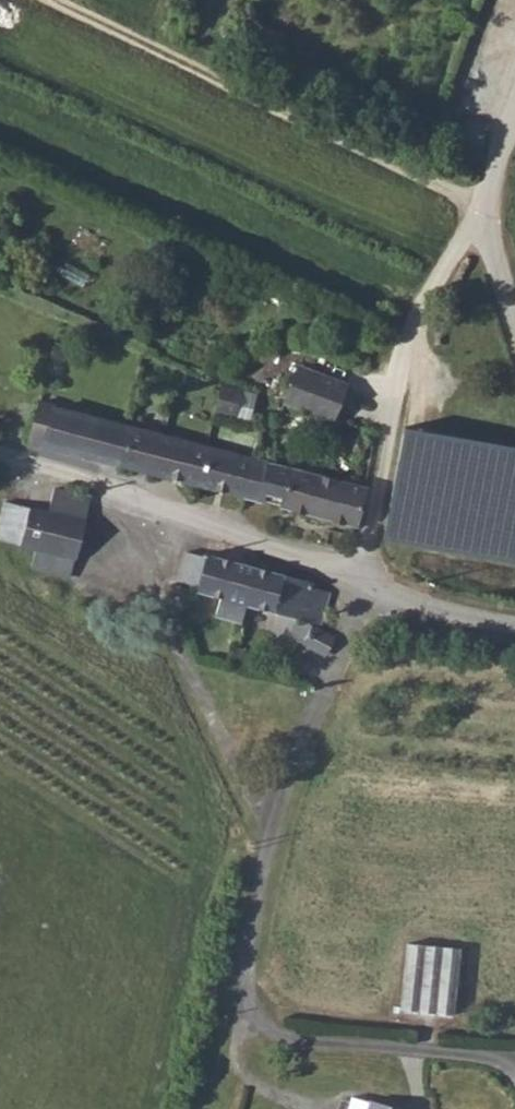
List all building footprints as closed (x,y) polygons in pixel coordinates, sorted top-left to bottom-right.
[(298,366),(284,403),(285,403),(330,420),(345,384),(342,383),(298,366)] [(222,382),(214,416),(231,420),(239,387),(222,382)] [(37,403),(27,442),(217,489),(244,495),(253,458),(70,411),(37,403)] [(403,424),(385,533),(514,562),(514,446),(403,424)] [(253,458),(244,495),(355,524),(365,487),(253,458)] [(29,507),(19,546),(36,550),(32,569),(69,578),(83,520),(47,512),(29,507)] [(313,584),(205,554),(204,557),(184,552),(176,583),(200,590),(199,592),(217,597),(213,614),(240,621),(244,604),(319,624),(327,593),(312,589),(313,584)] [(333,638),(318,630),(311,627),(309,625),(306,623),(302,622),(296,625),(293,629),(292,635),(294,640),(298,643),(303,643),(324,655),(333,638)] [(402,1008),(457,1013),(462,945),(407,940),(402,1008)] [(356,1097),(353,1108),(398,1108),(356,1097)]
